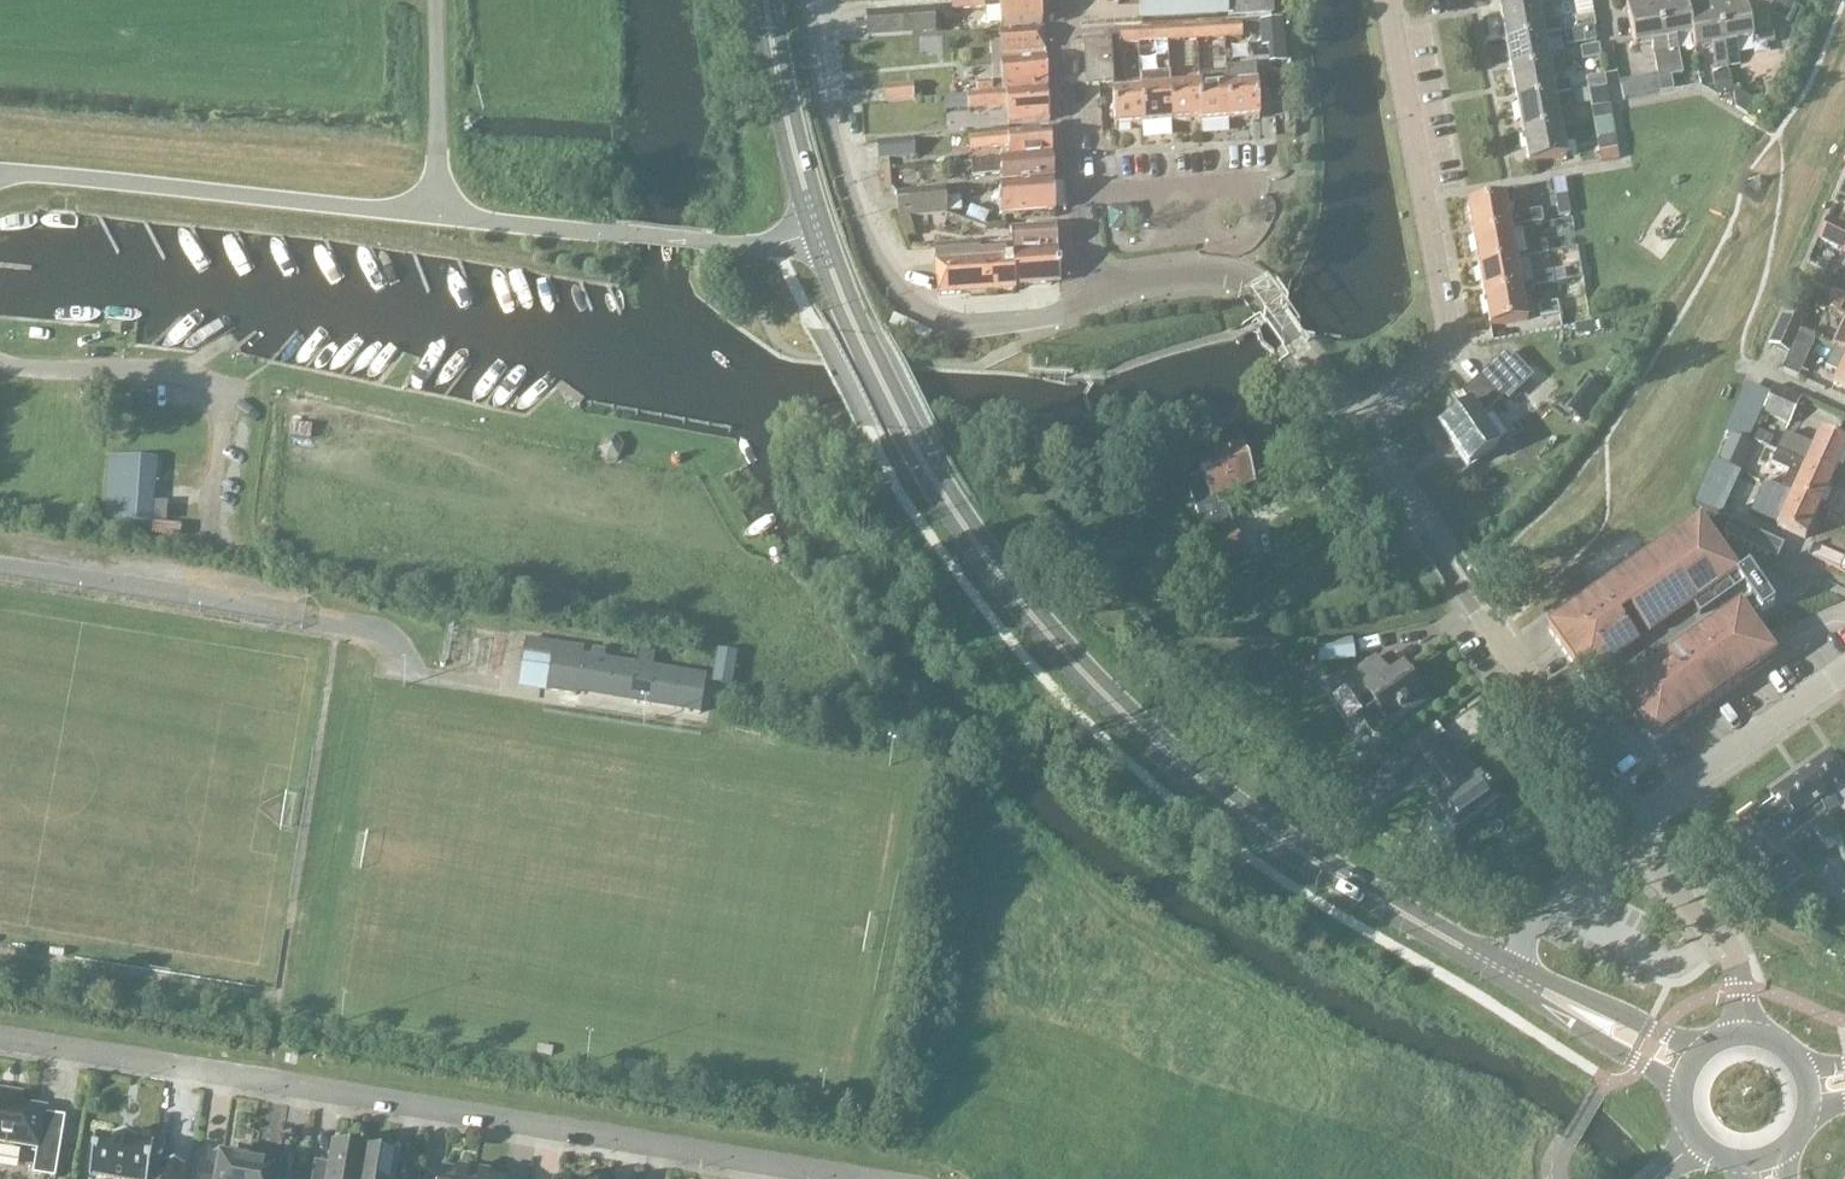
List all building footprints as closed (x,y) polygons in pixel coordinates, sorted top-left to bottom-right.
[(952,10),(984,9),(983,8),(999,7),(1000,27),(1042,25),(1040,0),(951,0),(952,10)] [(1141,22),(1269,15),(1268,0),(1140,0),(1141,22)] [(1500,15),(1538,8),(1538,7),(1549,5),(1548,0),(1497,0),(1500,15)] [(1659,95),(1670,93),(1654,0),(1651,0),(1625,5),(1633,49),(1650,46),(1659,95)] [(1681,76),(1674,41),(1690,38),(1691,38),(1685,8),(1686,8),(1685,0),(1654,0),(1670,93),(1672,92),(1669,78),(1681,76)] [(1747,16),(1744,0),(1730,0),(1714,3),(1726,67),(1738,65),(1734,44),(1750,41),(1751,48),(1773,44),(1767,12),(1747,16)] [(1771,16),(1788,25),(1798,7),(1786,0),(1780,0),(1771,16)] [(1714,3),(1686,8),(1685,8),(1691,38),(1690,38),(1693,53),(1710,50),(1714,70),(1726,67),(1714,3)] [(1554,23),(1541,25),(1538,8),(1500,15),(1505,44),(1544,37),(1543,37),(1556,34),(1554,23)] [(869,37),(914,35),(924,35),(934,34),(934,11),(913,12),(868,14),(868,22),(860,22),(861,29),(868,29),(869,37)] [(1594,29),(1595,28),(1593,16),(1574,19),(1576,31),(1594,28),(1594,29)] [(1283,47),(1281,20),(1259,22),(1261,48),(1283,47)] [(1241,24),(1223,25),(1224,38),(1242,37),(1241,24)] [(1197,40),(1224,38),(1223,25),(1196,27),(1197,40)] [(1196,27),(1166,29),(1167,42),(1197,40),(1196,27)] [(1596,41),(1594,29),(1594,28),(1576,31),(1564,34),(1567,47),(1596,41)] [(1044,29),(1000,32),(1001,53),(1045,51),(1044,29)] [(1167,42),(1166,29),(1148,30),(1149,43),(1167,42)] [(1138,35),(1138,30),(1119,31),(1108,32),(1108,34),(1103,34),(1101,34),(1101,42),(1110,42),(1110,44),(1111,53),(1120,53),(1120,45),(1138,44),(1138,43),(1138,35)] [(1505,44),(1511,75),(1549,68),(1544,37),(1505,44)] [(1110,44),(1110,42),(1101,42),(1083,43),(1086,87),(1112,85),(1111,53),(1110,44)] [(1599,46),(1580,50),(1582,62),(1601,58),(1599,46)] [(976,83),(977,94),(977,95),(1003,93),(1048,89),(1045,58),(1000,62),(1002,81),(976,83)] [(1569,83),(1553,86),(1549,68),(1511,75),(1517,106),(1555,99),(1555,97),(1571,94),(1569,83)] [(1254,72),(1226,74),(1229,122),(1259,120),(1256,86),(1255,86),(1254,72)] [(1140,76),(1141,92),(1143,125),(1172,123),(1170,89),(1169,74),(1140,76)] [(1197,75),(1197,77),(1198,88),(1200,88),(1200,90),(1199,90),(1201,121),(1200,121),(1200,124),(1229,122),(1226,74),(1197,75)] [(1586,80),(1588,92),(1606,89),(1604,76),(1586,80)] [(1188,88),(1170,89),(1172,123),(1200,121),(1201,121),(1199,90),(1200,90),(1200,88),(1198,88),(1197,77),(1187,77),(1188,88)] [(884,88),(884,102),(914,100),(913,86),(884,88)] [(1588,92),(1591,110),(1593,122),(1612,118),(1606,89),(1588,92)] [(977,95),(977,94),(967,97),(968,111),(1007,108),(1008,125),(1049,122),(1047,90),(1003,93),(977,95)] [(1114,127),(1143,125),(1141,92),(1112,94),(1114,127)] [(1519,120),(1522,134),(1560,127),(1564,127),(1573,125),(1571,111),(1557,113),(1555,99),(1517,106),(1517,107),(1519,120)] [(1596,141),(1598,152),(1600,163),(1619,159),(1615,138),(1612,118),(1593,122),(1596,141)] [(1564,146),(1560,128),(1560,127),(1522,134),(1528,165),(1566,158),(1566,157),(1576,155),(1574,144),(1564,146)] [(1008,148),(1009,160),(1052,156),(1050,132),(969,139),(969,151),(1008,148)] [(879,143),(880,160),(914,157),(913,140),(879,143)] [(1054,181),(1052,156),(1009,160),(970,163),(972,177),(1000,175),(1001,185),(1054,181)] [(1053,183),(1000,187),(1002,217),(1055,213),(1053,183)] [(944,190),(921,192),(923,216),(961,212),(960,198),(945,199),(944,190)] [(904,218),(923,216),(921,192),(895,194),(898,218),(903,233),(909,231),(904,218)] [(1555,198),(1558,216),(1570,214),(1566,196),(1555,198)] [(1468,205),(1474,236),(1511,229),(1511,230),(1543,224),(1540,212),(1522,216),(1509,218),(1506,198),(1468,205)] [(1820,239),(1844,251),(1844,232),(1827,224),(1820,239)] [(934,247),(935,262),(1012,258),(1012,252),(1057,249),(1055,229),(1010,232),(1011,244),(980,246),(980,244),(934,247)] [(1474,236),(1479,267),(1517,260),(1511,230),(1511,229),(1474,236)] [(1546,242),(1527,246),(1530,258),(1548,255),(1546,242)] [(1059,276),(1057,249),(1012,252),(1012,258),(935,262),(937,296),(1015,291),(1014,287),(1051,285),(1051,280),(1054,276),(1059,276)] [(1479,267),(1484,297),(1522,290),(1517,260),(1479,267)] [(1535,288),(1553,284),(1565,281),(1563,270),(1533,275),(1535,288)] [(1528,322),(1522,290),(1484,297),(1490,328),(1528,322)] [(1844,299),(1844,297),(1832,291),(1825,307),(1839,313),(1844,299)] [(1557,303),(1539,307),(1541,318),(1559,315),(1557,303)] [(1797,334),(1804,318),(1784,310),(1768,346),(1787,356),(1797,334)] [(1844,316),(1829,347),(1834,349),(1844,354),(1844,316)] [(113,326),(112,334),(121,334),(122,327),(113,326)] [(1814,342),(1797,334),(1787,356),(1780,371),(1798,379),(1814,342)] [(1844,360),(1844,357),(1844,354),(1834,349),(1825,369),(1837,375),(1832,387),(1844,393),(1844,360)] [(1523,374),(1525,372),(1526,371),(1525,370),(1510,353),(1502,360),(1497,365),(1492,370),(1490,367),(1462,394),(1470,406),(1440,426),(1467,467),(1482,457),(1492,450),(1498,446),(1495,442),(1491,437),(1479,419),(1511,390),(1509,388),(1516,381),(1523,374)] [(1278,381),(1270,396),(1285,405),(1294,389),(1278,381)] [(1729,436),(1744,443),(1746,444),(1767,396),(1744,387),(1723,434),(1729,436)] [(1774,387),(1769,398),(1795,410),(1800,399),(1774,387)] [(1769,398),(1762,413),(1788,425),(1795,410),(1769,398)] [(292,424),(291,438),(310,439),(313,426),(292,424)] [(1754,429),(1749,440),(1768,448),(1772,438),(1754,429)] [(1793,460),(1805,466),(1832,478),(1844,450),(1844,446),(1819,434),(1812,448),(1783,435),(1775,452),(1793,460)] [(599,451),(607,461),(621,457),(625,445),(616,435),(603,438),(599,451)] [(1716,463),(1732,470),(1744,443),(1729,436),(1716,463)] [(1213,509),(1210,501),(1253,486),(1239,447),(1216,455),(1214,450),(1209,452),(1211,457),(1197,462),(1203,481),(1188,486),(1207,542),(1206,542),(1214,564),(1242,554),(1235,532),(1234,533),(1225,505),(1213,509)] [(1788,474),(1780,492),(1791,496),(1818,509),(1832,478),(1805,466),(1793,460),(1775,452),(1770,465),(1788,474)] [(1164,475),(1182,469),(1177,454),(1158,461),(1164,475)] [(111,457),(106,521),(151,525),(156,461),(111,457)] [(1719,515),(1738,472),(1732,470),(1716,463),(1714,462),(1695,504),(1719,515)] [(1791,496),(1780,492),(1763,484),(1757,498),(1773,506),(1766,522),(1804,539),(1818,509),(1791,496)] [(1121,503),(1127,513),(1138,507),(1132,497),(1121,503)] [(1607,669),(1620,688),(1621,690),(1618,692),(1653,742),(1773,657),(1750,623),(1773,607),(1747,570),(1737,577),(1698,521),(1608,585),(1609,586),(1547,630),(1585,684),(1607,669)] [(1783,546),(1729,522),(1723,537),(1776,561),(1783,546)] [(1222,578),(1244,571),(1240,560),(1218,568),(1222,578)] [(578,695),(700,713),(705,677),(652,669),(655,654),(636,652),(634,666),(584,659),(585,651),(553,646),(526,642),(523,661),(550,665),(546,692),(577,696),(578,695)] [(1316,646),(1319,666),(1354,661),(1352,642),(1316,646)] [(731,687),(736,653),(718,650),(712,684),(731,687)] [(1341,680),(1364,715),(1363,716),(1362,722),(1372,738),(1379,739),(1380,738),(1393,730),(1390,726),(1395,723),(1426,703),(1411,679),(1403,667),(1390,676),(1385,669),(1377,656),(1349,675),(1348,675),(1341,680)] [(1383,797),(1416,774),(1429,765),(1432,762),(1454,795),(1446,801),(1440,793),(1432,799),(1437,807),(1427,814),(1435,826),(1444,819),(1444,820),(1430,831),(1440,845),(1454,834),(1495,805),(1478,779),(1471,784),(1449,751),(1453,749),(1450,745),(1448,742),(1446,739),(1444,736),(1445,735),(1443,733),(1441,730),(1440,728),(1437,723),(1429,728),(1426,730),(1424,732),(1422,733),(1420,734),(1419,735),(1417,736),(1398,749),(1402,756),(1370,778),(1383,797)] [(1833,791),(1844,783),(1844,778),(1829,755),(1799,777),(1826,815),(1827,815),(1840,808),(1833,791)] [(1802,877),(1780,846),(1813,824),(1826,815),(1799,777),(1769,798),(1773,803),(1760,812),(1756,806),(1752,809),(1750,806),(1735,816),(1737,819),(1727,827),(1776,896),(1802,877)] [(1837,864),(1817,878),(1837,907),(1844,901),(1844,876),(1837,864)] [(297,1065),(298,1055),(286,1053),(284,1062),(297,1065)] [(54,1178),(55,1178),(61,1141),(41,1138),(45,1110),(6,1104),(7,1094),(0,1093),(0,1143),(37,1149),(33,1175),(54,1178)] [(97,1139),(89,1176),(105,1178),(180,1178),(182,1168),(164,1164),(164,1168),(149,1166),(153,1148),(134,1145),(133,1142),(115,1139),(114,1142),(96,1139),(97,1139)] [(365,1153),(334,1148),(329,1178),(360,1178),(365,1153)] [(365,1153),(360,1178),(392,1178),(396,1159),(365,1153)] [(249,1166),(239,1165),(240,1159),(223,1156),(219,1178),(247,1178),(249,1166)] [(259,1168),(249,1166),(247,1178),(275,1178),(277,1165),(260,1162),(259,1168)] [(474,1173),(455,1170),(455,1174),(442,1172),(441,1178),(473,1178),(474,1173)]
